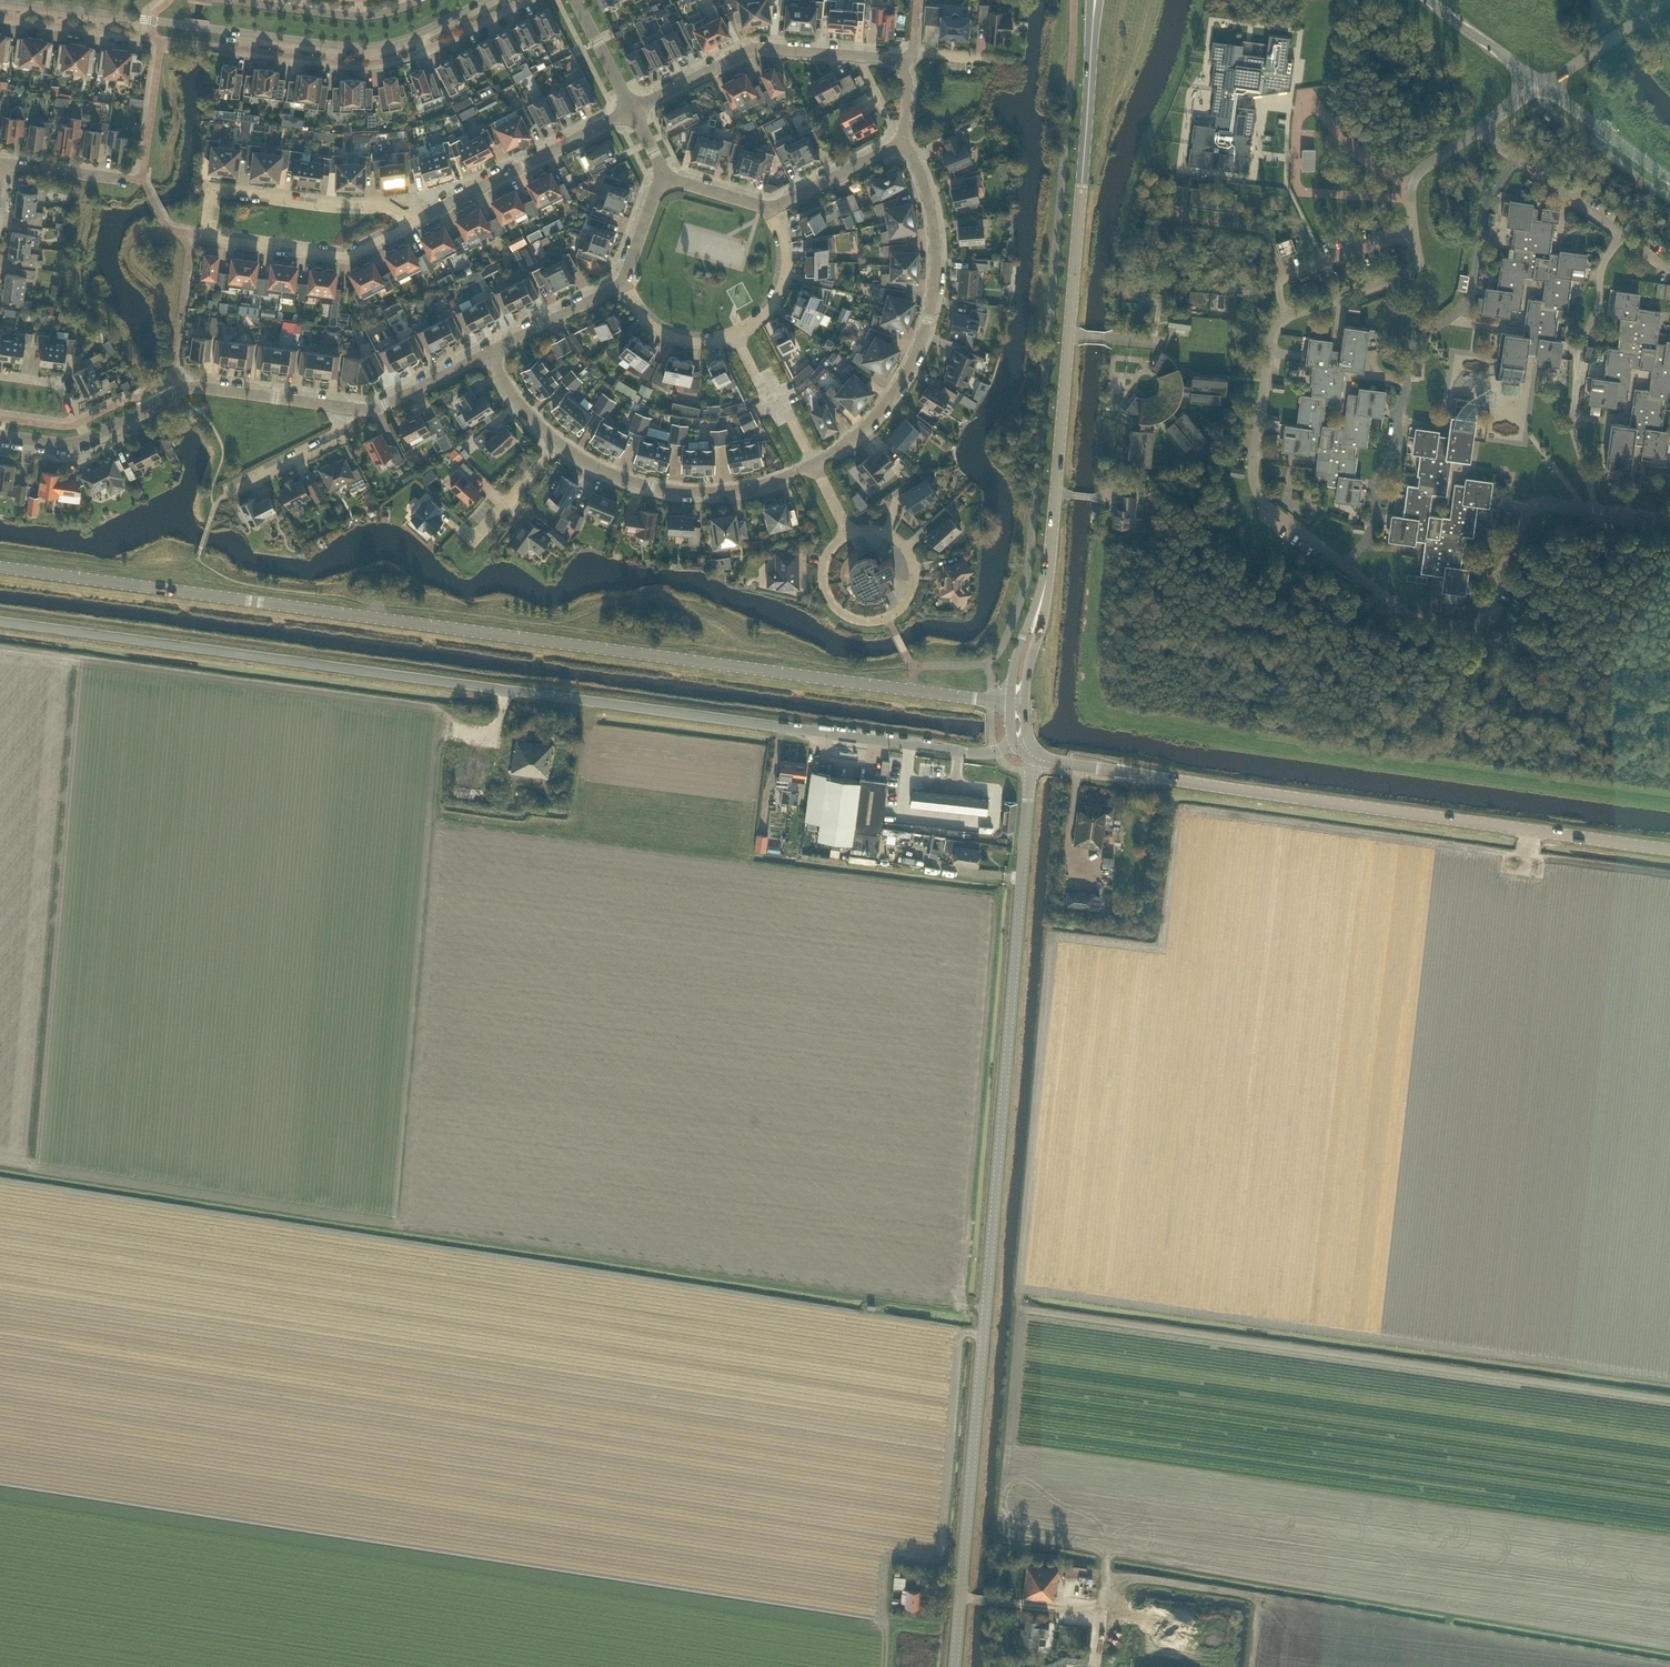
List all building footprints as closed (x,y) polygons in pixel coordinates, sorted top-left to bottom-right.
[(599,1),(598,1),(602,9),(603,9),(604,9),(603,8),(613,3),(613,4),(614,3),(620,0),(598,0),(599,1)] [(757,25),(753,0),(725,0),(725,2),(731,1),(732,10),(740,9),(743,25),(746,24),(746,25),(755,25),(757,25)] [(757,25),(759,25),(768,22),(768,20),(771,20),(768,4),(775,3),(775,0),(753,0),(757,25)] [(788,0),(781,0),(780,14),(780,12),(786,12),(785,27),(800,28),(801,5),(788,4),(788,0)] [(823,1),(815,0),(810,0),(810,6),(801,5),(800,28),(814,29),(815,15),(822,15),(821,17),(821,18),(822,18),(823,1)] [(836,0),(824,0),(823,14),(829,15),(828,30),(842,31),(844,8),(836,8),(836,0)] [(863,18),(865,2),(852,1),(852,9),(844,8),(842,31),(856,32),(857,17),(863,18)] [(723,21),(729,18),(722,4),(715,7),(720,16),(708,22),(717,40),(730,34),(723,21)] [(989,11),(990,4),(979,4),(978,20),(988,21),(986,39),(1002,40),(1002,31),(1011,31),(1012,19),(1003,19),(1004,12),(989,11)] [(942,15),(943,7),(925,5),(924,23),(941,24),(940,35),(951,36),(951,35),(956,36),(956,37),(967,38),(969,18),(959,17),(959,15),(958,13),(957,11),(955,11),(953,12),(951,14),(951,16),(942,15)] [(886,13),(886,7),(873,6),(872,19),(879,20),(877,34),(893,36),(895,14),(886,13)] [(556,22),(548,7),(547,7),(538,12),(537,12),(538,14),(532,17),(543,39),(549,36),(550,36),(559,31),(560,31),(560,30),(561,30),(557,22),(556,22)] [(541,40),(529,17),(528,17),(518,22),(519,24),(513,27),(524,49),(530,46),(530,45),(540,41),(541,40)] [(708,22),(707,21),(705,17),(693,23),(692,22),(686,25),(692,37),(698,34),(705,47),(717,40),(708,22)] [(692,48),(678,19),(677,19),(670,23),(674,30),(665,34),(664,34),(676,58),(677,58),(687,53),(688,53),(687,51),(692,48)] [(522,50),(509,26),(509,27),(499,32),(498,32),(499,34),(493,37),(508,66),(516,62),(512,55),(521,50),(521,51),(522,50)] [(622,28),(613,32),(616,37),(624,33),(622,28)] [(2,33),(0,32),(0,60),(2,60),(8,61),(12,37),(2,35),(2,33)] [(1286,57),(1289,36),(1269,33),(1266,56),(1242,53),(1243,45),(1213,40),(1210,60),(1214,61),(1211,86),(1215,86),(1211,113),(1216,114),(1214,126),(1193,123),(1191,141),(1192,141),(1191,147),(1190,147),(1188,164),(1209,167),(1210,166),(1217,167),(1216,168),(1238,171),(1238,169),(1247,171),(1250,144),(1246,143),(1247,136),(1252,136),(1255,108),(1239,106),(1240,96),(1264,93),(1264,89),(1275,87),(1276,91),(1290,89),(1294,58),(1286,57)] [(32,64),(36,37),(28,36),(28,39),(18,37),(14,62),(21,63),(32,64)] [(502,60),(490,36),(490,37),(480,42),(480,41),(479,42),(480,44),(474,47),(485,68),(491,65),(491,66),(492,65),(502,60)] [(673,57),(662,36),(656,39),(656,38),(655,39),(656,39),(646,44),(645,44),(657,68),(658,68),(668,63),(668,62),(667,60),(673,57)] [(44,41),(44,38),(36,37),(32,64),(44,66),(50,67),(54,42),(44,41)] [(74,70),(78,43),(70,42),(70,44),(60,43),(56,67),(63,68),(63,69),(74,70)] [(86,47),(86,44),(78,43),(74,70),(73,78),(76,78),(78,78),(80,77),(82,76),(83,74),(83,71),(86,72),(86,71),(92,72),(96,48),(86,47)] [(483,70),(471,46),(461,51),(460,51),(461,53),(455,57),(466,78),(472,75),(473,75),(482,70),(483,70)] [(654,67),(643,46),(637,49),(636,49),(627,54),(626,54),(625,55),(629,63),(630,62),(638,78),(639,78),(639,77),(648,72),(648,73),(649,72),(648,70),(654,67)] [(116,76),(120,48),(112,47),(112,50),(102,49),(98,73),(105,74),(116,76)] [(128,52),(128,50),(120,48),(116,76),(128,77),(134,78),(135,74),(139,74),(143,71),(145,67),(144,62),(141,59),(137,57),(138,54),(128,52)] [(464,79),(452,56),(451,56),(442,61),(441,61),(442,63),(436,66),(450,95),(458,91),(455,84),(463,80),(464,79)] [(224,64),(224,63),(223,72),(220,72),(217,74),(216,77),(217,80),(218,82),(221,83),(220,91),(221,91),(232,92),(231,97),(232,97),(232,96),(240,97),(243,73),(235,72),(236,64),(235,65),(224,64)] [(255,68),(255,67),(254,74),(246,73),(244,94),(251,95),(252,95),(252,94),(256,95),(257,96),(257,95),(263,96),(267,69),(266,69),(260,68),(260,67),(260,68),(255,68)] [(433,71),(426,74),(423,67),(422,67),(423,68),(412,72),(412,71),(411,71),(414,80),(410,82),(410,81),(409,81),(412,92),(413,92),(418,90),(422,102),(423,102),(423,101),(433,98),(434,98),(434,97),(441,95),(433,71)] [(764,72),(762,73),(769,88),(762,91),(766,97),(769,105),(776,102),(772,93),(783,88),(780,82),(784,80),(779,71),(776,73),(773,68),(771,69),(769,67),(764,70),(764,72)] [(267,69),(263,96),(270,97),(271,97),(275,97),(275,98),(276,98),(283,99),(286,78),(278,77),(279,70),(278,70),(278,71),(274,70),(274,69),(273,69),(273,70),(267,69)] [(850,73),(837,80),(832,72),(811,83),(819,100),(840,89),(842,93),(856,86),(850,73)] [(298,74),(298,73),(297,80),(289,79),(286,99),(294,100),(294,101),(295,101),(295,100),(299,101),(300,101),(306,102),(310,74),(309,74),(309,75),(303,74),(303,73),(302,74),(298,74)] [(735,78),(734,78),(744,98),(748,106),(755,103),(766,97),(762,91),(759,83),(752,87),(745,73),(743,74),(741,73),(735,75),(735,78)] [(310,75),(310,74),(306,102),(306,106),(312,107),(313,108),(313,107),(317,108),(318,108),(325,109),(329,84),(321,83),(322,76),(321,76),(321,77),(317,76),(317,75),(316,75),(316,76),(310,75)] [(403,84),(399,84),(397,75),(396,75),(396,76),(385,78),(385,77),(384,77),(386,84),(378,86),(382,110),(390,109),(401,107),(402,107),(400,95),(405,94),(406,94),(403,83),(403,84)] [(588,84),(584,76),(583,76),(582,76),(583,77),(573,82),(573,81),(572,82),(566,85),(577,106),(583,103),(584,105),(585,105),(594,100),(595,100),(587,84),(588,84)] [(342,79),(342,78),(341,78),(341,86),(333,86),(333,111),(340,111),(341,111),(345,111),(346,111),(353,111),(353,107),(353,79),(353,80),(347,79),(346,79),(342,79)] [(734,78),(722,84),(730,98),(723,101),(727,108),(730,115),(741,110),(748,106),(744,98),(734,78)] [(360,80),(360,79),(360,80),(354,80),(354,79),(353,79),(353,107),(359,107),(360,107),(364,107),(365,107),(373,107),(373,87),(365,86),(366,79),(365,79),(365,80),(360,80)] [(477,91),(481,99),(494,92),(490,84),(489,84),(489,85),(488,85),(478,91),(478,90),(477,91)] [(576,110),(564,86),(563,86),(554,91),(553,91),(553,92),(547,95),(558,116),(564,113),(565,115),(575,110),(576,110)] [(557,119),(545,96),(545,95),(544,96),(534,101),(533,101),(534,101),(528,105),(539,126),(545,123),(546,125),(546,124),(556,119),(556,120),(557,119)] [(687,102),(686,100),(677,104),(678,106),(664,113),(665,114),(665,113),(667,116),(664,117),(668,123),(670,122),(671,124),(670,125),(671,125),(680,121),(680,120),(682,121),(685,127),(700,119),(696,111),(693,113),(687,103),(687,102)] [(863,115),(858,104),(840,113),(846,125),(851,122),(858,137),(877,127),(869,112),(863,115)] [(3,116),(0,138),(15,140),(17,126),(24,126),(24,123),(26,107),(21,106),(19,106),(17,105),(12,109),(12,111),(11,114),(11,117),(3,116)] [(527,128),(533,124),(524,106),(505,115),(518,141),(531,135),(527,128)] [(372,122),(381,121),(381,107),(372,108),(372,122)] [(1300,129),(1310,129),(1311,107),(1301,107),(1300,129)] [(245,108),(243,115),(263,118),(264,111),(245,108)] [(506,147),(518,141),(505,115),(486,125),(496,143),(503,140),(506,147)] [(59,123),(56,150),(70,152),(72,135),(79,136),(80,128),(81,118),(69,117),(60,116),(59,123)] [(46,121),(38,120),(38,125),(31,124),(28,146),(42,148),(44,134),(51,135),(53,121),(46,121)] [(249,139),(251,121),(244,120),(242,138),(249,139)] [(107,140),(109,122),(102,121),(101,131),(87,129),(83,153),(98,155),(100,139),(107,140)] [(486,140),(492,137),(485,122),(479,126),(483,133),(471,140),(481,161),(488,158),(487,157),(493,154),(486,140)] [(815,145),(821,142),(813,127),(804,132),(804,136),(797,140),(796,140),(808,163),(808,162),(810,161),(811,163),(818,159),(817,157),(819,156),(819,157),(820,156),(815,147),(815,145)] [(692,128),(687,145),(693,146),(694,149),(693,150),(691,159),(692,158),(694,159),(693,161),(700,163),(701,161),(703,161),(703,162),(712,134),(700,131),(699,131),(692,128)] [(121,136),(122,131),(109,129),(107,142),(114,143),(112,157),(126,159),(129,137),(121,136)] [(481,161),(471,140),(468,134),(450,143),(455,156),(462,153),(469,166),(475,163),(475,164),(481,161)] [(712,134),(703,162),(704,163),(704,162),(706,162),(706,163),(706,165),(713,167),(713,165),(714,165),(716,165),(716,166),(715,166),(716,166),(719,157),(719,156),(721,155),(727,157),(732,141),(726,139),(724,138),(712,134)] [(965,144),(960,145),(956,134),(943,139),(947,147),(948,146),(949,150),(943,153),(950,170),(956,167),(957,168),(965,165),(965,163),(971,161),(965,144)] [(219,140),(208,138),(207,138),(204,153),(212,154),(209,170),(211,170),(211,172),(220,174),(223,175),(227,147),(218,146),(219,140)] [(455,156),(450,143),(449,140),(443,142),(445,150),(432,154),(439,177),(446,175),(445,174),(452,172),(448,158),(455,156)] [(807,163),(808,163),(796,140),(789,144),(785,142),(776,146),(783,161),(789,158),(791,159),(796,169),(797,168),(796,167),(798,166),(799,169),(806,165),(805,163),(807,162),(807,163)] [(741,148),(742,144),(734,141),(729,157),(735,159),(737,161),(736,161),(733,171),(734,172),(734,171),(736,171),(736,174),(743,176),(744,174),(746,174),(746,175),(753,151),(741,148)] [(237,174),(241,143),(236,142),(235,148),(227,147),(223,175),(226,175),(235,175),(235,174),(237,174)] [(608,143),(609,143),(608,142),(594,149),(593,147),(585,151),(586,153),(586,154),(592,165),(588,167),(592,174),(607,167),(604,161),(605,159),(614,154),(613,154),(612,152),(614,151),(611,144),(609,145),(608,143)] [(260,151),(261,145),(248,144),(246,159),(254,160),(251,176),(253,176),(253,177),(262,180),(265,180),(268,153),(260,151)] [(290,149),(278,147),(277,154),(268,153),(265,180),(268,181),(277,181),(277,179),(279,180),(281,164),(288,165),(290,149)] [(307,183),(309,161),(311,152),(290,149),(288,165),(287,169),(288,169),(288,168),(288,166),(294,167),(292,183),(299,184),(299,182),(307,183)] [(432,154),(419,158),(417,149),(411,151),(414,167),(421,165),(425,180),(432,178),(432,179),(439,177),(432,154)] [(1315,149),(1302,149),(1301,170),(1315,170),(1315,149)] [(412,170),(411,162),(409,151),(397,152),(398,162),(392,163),(395,185),(407,183),(405,171),(412,170)] [(770,169),(775,153),(767,151),(765,155),(753,151),(754,151),(753,151),(746,175),(747,174),(749,175),(748,177),(755,180),(756,177),(758,178),(758,179),(759,179),(762,169),(761,169),(764,168),(770,169)] [(342,163),(343,154),(332,154),(330,171),(337,171),(337,187),(338,187),(338,188),(347,190),(350,190),(351,163),(342,163)] [(372,172),(371,155),(360,155),(360,163),(351,163),(350,190),(353,190),(363,189),(363,188),(364,188),(365,172),(372,172)] [(329,174),(332,158),(319,156),(318,162),(309,161),(307,183),(314,184),(314,186),(321,187),(323,171),(329,172),(329,174)] [(392,163),(386,164),(385,158),(373,160),(375,175),(381,175),(383,187),(395,185),(392,163)] [(1554,177),(1559,170),(1547,161),(1542,168),(1554,177)] [(562,174),(568,171),(565,165),(559,167),(562,174)] [(900,177),(902,176),(898,167),(887,173),(888,175),(875,182),(878,189),(870,195),(873,201),(883,196),(882,194),(903,183),(900,177)] [(540,177),(539,177),(552,202),(563,197),(564,200),(571,196),(567,189),(564,182),(559,185),(557,186),(550,172),(548,173),(546,172),(541,174),(541,175),(540,177)] [(618,184),(621,178),(605,173),(602,181),(606,182),(602,194),(601,194),(625,202),(624,202),(625,200),(627,200),(630,193),(628,192),(628,190),(629,191),(630,190),(620,186),(619,187),(618,184)] [(975,183),(981,182),(979,174),(965,177),(966,184),(951,188),(955,206),(979,201),(975,183)] [(539,177),(528,183),(535,197),(534,198),(528,200),(536,214),(542,211),(541,208),(552,202),(539,177)] [(45,199),(47,187),(33,185),(32,191),(18,189),(16,202),(36,204),(37,198),(45,199)] [(1181,205),(1183,186),(1175,185),(1173,204),(1181,205)] [(1236,193),(1201,188),(1192,187),(1189,206),(1233,212),(1236,193)] [(515,190),(504,195),(514,215),(517,221),(525,217),(528,216),(529,218),(536,214),(528,200),(523,203),(522,204),(515,190)] [(846,195),(852,208),(858,206),(853,192),(846,195)] [(625,203),(625,202),(601,194),(597,206),(593,205),(591,213),(607,218),(609,212),(611,211),(611,212),(621,215),(621,214),(620,214),(621,212),(623,213),(626,205),(623,205),(624,202),(625,203)] [(504,195),(492,201),(500,215),(498,216),(493,218),(500,232),(507,229),(504,222),(503,221),(514,215),(504,195)] [(910,203),(896,206),(894,197),(875,204),(877,214),(887,213),(888,221),(916,215),(916,214),(916,213),(915,213),(915,211),(914,210),(913,209),(912,209),(911,208),(910,203)] [(842,216),(847,214),(852,212),(847,200),(837,203),(842,216)] [(1512,258),(1501,257),(1497,289),(1495,299),(1478,296),(1476,310),(1498,313),(1498,311),(1510,312),(1510,309),(1526,311),(1523,335),(1504,332),(1501,332),(1498,354),(1501,354),(1505,355),(1504,365),(1500,364),(1500,365),(1499,375),(1524,379),(1527,353),(1537,354),(1536,359),(1545,360),(1544,363),(1545,363),(1558,365),(1558,364),(1560,351),(1561,340),(1555,340),(1558,318),(1555,318),(1557,308),(1567,309),(1571,278),(1572,278),(1573,267),(1583,269),(1585,256),(1585,255),(1579,254),(1571,253),(1571,255),(1560,254),(1550,252),(1554,221),(1558,222),(1560,209),(1542,206),(1540,219),(1531,218),(1532,207),(1524,206),(1524,203),(1515,202),(1511,201),(1510,203),(1509,215),(1515,216),(1514,227),(1513,228),(1511,248),(1513,248),(1512,258)] [(36,211),(36,204),(16,202),(16,204),(14,204),(12,212),(15,212),(15,214),(29,216),(28,222),(42,224),(44,212),(36,211)] [(822,215),(828,212),(825,205),(807,214),(808,216),(800,220),(801,223),(802,228),(805,231),(806,233),(826,223),(822,215)] [(479,208),(468,213),(476,229),(478,233),(481,238),(492,233),(493,236),(500,232),(493,218),(488,221),(486,222),(479,208)] [(459,218),(457,219),(464,233),(462,234),(457,236),(464,250),(475,245),(474,242),(481,238),(478,233),(468,213),(466,214),(465,213),(464,213),(459,215),(459,216),(459,218)] [(604,226),(606,220),(590,215),(587,223),(591,224),(587,236),(587,235),(587,236),(610,244),(610,241),(613,242),(615,235),(613,234),(614,232),(615,232),(605,228),(604,226)] [(916,218),(916,216),(916,215),(888,221),(890,228),(880,231),(882,241),(903,240),(901,232),(915,229),(914,224),(915,223),(915,222),(916,221),(916,220),(916,219),(916,218)] [(1628,231),(1637,218),(1632,215),(1623,227),(1628,231)] [(982,225),(989,225),(988,217),(975,218),(976,225),(959,227),(960,243),(984,242),(982,225)] [(434,231),(432,231),(438,243),(443,251),(445,256),(456,251),(458,254),(464,250),(457,236),(452,239),(451,240),(444,226),(441,227),(440,226),(439,226),(434,228),(434,229),(434,231)] [(39,247),(42,228),(28,227),(27,233),(12,231),(11,243),(31,246),(39,247)] [(424,236),(421,237),(428,251),(427,252),(422,254),(429,268),(436,265),(434,262),(439,259),(445,256),(443,251),(438,243),(432,231),(431,232),(429,231),(424,233),(424,234),(424,236)] [(610,245),(610,244),(587,236),(586,236),(587,236),(583,248),(579,246),(576,254),(592,260),(594,254),(596,253),(606,257),(606,256),(605,256),(606,254),(608,254),(611,247),(609,247),(609,244),(610,245)] [(828,252),(835,251),(832,236),(819,239),(820,245),(815,246),(815,247),(806,247),(806,249),(804,253),(805,258),(805,260),(828,261),(828,252)] [(1281,257),(1296,251),(1291,237),(1276,242),(1281,257)] [(30,252),(31,246),(11,243),(9,256),(23,258),(23,264),(42,267),(43,259),(37,259),(38,253),(30,252)] [(917,252),(903,251),(903,243),(882,245),(882,255),(892,256),(892,264),(920,265),(920,264),(920,262),(920,261),(919,260),(919,259),(918,258),(917,257),(917,252)] [(398,249),(397,249),(409,273),(420,268),(422,272),(429,268),(422,254),(417,257),(415,258),(408,244),(406,245),(404,244),(399,246),(399,247),(398,249)] [(388,254),(386,255),(393,269),(391,270),(386,272),(394,286),(400,283),(398,279),(409,273),(397,249),(396,250),(394,249),(388,251),(388,252),(388,254)] [(571,269),(577,266),(569,251),(562,255),(563,259),(553,264),(552,264),(564,287),(564,286),(566,285),(567,287),(573,283),(572,281),(574,280),(575,281),(571,271),(570,271),(571,269)] [(216,271),(218,256),(206,254),(205,259),(201,259),(200,269),(203,269),(203,276),(210,277),(210,286),(221,288),(223,272),(216,271)] [(223,272),(221,288),(229,289),(229,286),(242,287),(242,281),(243,277),(245,259),(233,258),(231,273),(229,273),(223,272)] [(242,281),(242,287),(254,288),(253,292),(261,293),(263,278),(257,277),(256,277),(258,261),(245,259),(243,277),(242,281)] [(827,269),(828,261),(805,260),(805,262),(804,268),(805,272),(805,274),(814,274),(814,275),(819,276),(818,282),(831,285),(835,271),(827,269)] [(987,270),(988,262),(973,261),(972,268),(961,268),(959,291),(975,292),(977,270),(987,270)] [(363,267),(362,267),(372,287),(374,292),(385,286),(387,290),(394,286),(386,272),(381,275),(380,276),(373,262),(370,263),(369,262),(368,262),(363,264),(363,265),(363,267)] [(282,287),(285,265),(272,263),(270,279),(263,278),(261,293),(268,294),(270,285),(282,287)] [(552,265),(546,268),(544,264),(532,270),(539,285),(545,282),(547,283),(547,284),(552,293),(552,292),(554,291),(555,293),(562,289),(561,287),(563,286),(563,287),(564,287),(552,264),(552,265)] [(920,267),(920,265),(892,264),(892,272),(882,273),(881,283),(902,286),(902,278),(917,278),(917,273),(918,272),(918,271),(919,270),(919,269),(920,267)] [(285,265),(282,287),(289,288),(289,297),(300,298),(302,283),(297,282),(295,282),(297,266),(285,265)] [(322,270),(321,268),(316,267),(314,269),(312,268),(309,284),(302,283),(300,298),(308,299),(308,295),(320,297),(324,270),(322,270)] [(353,272),(350,273),(358,287),(356,288),(351,290),(358,304),(365,301),(363,297),(374,292),(372,287),(362,267),(360,268),(359,267),(358,267),(353,269),(353,270),(353,272)] [(35,277),(36,270),(22,268),(21,275),(7,273),(5,285),(25,288),(27,276),(35,277)] [(334,271),(333,269),(327,268),(325,270),(324,270),(320,297),(328,298),(328,302),(339,304),(342,288),(334,287),(336,272),(334,271)] [(533,298),(539,295),(529,275),(511,284),(522,304),(522,303),(524,302),(527,306),(531,304),(532,303),(533,302),(533,301),(533,300),(533,299),(533,298)] [(467,276),(461,279),(464,286),(471,282),(467,276)] [(1663,298),(1665,284),(1657,283),(1656,297),(1663,298)] [(521,304),(522,304),(511,284),(494,293),(504,313),(510,309),(511,310),(512,311),(513,312),(514,312),(515,312),(516,311),(520,309),(520,310),(521,309),(519,305),(521,304)] [(24,299),(25,288),(5,285),(5,288),(3,289),(3,294),(4,295),(3,297),(18,299),(17,306),(31,308),(32,301),(24,299)] [(1164,295),(1165,288),(1156,287),(1144,285),(1143,289),(1142,292),(1164,295)] [(797,299),(797,300),(817,309),(824,312),(828,304),(827,303),(831,289),(817,286),(816,292),(811,291),(810,291),(802,288),(801,290),(799,293),(797,299)] [(899,297),(901,289),(881,286),(878,296),(887,300),(885,307),(913,315),(913,313),(913,312),(913,310),(913,309),(913,308),(912,306),(913,301),(899,297)] [(1190,290),(1188,303),(1202,305),(1203,291),(1190,290)] [(1638,308),(1639,297),(1630,296),(1631,293),(1622,292),(1617,291),(1615,305),(1622,306),(1617,338),(1620,338),(1618,348),(1608,347),(1602,389),(1592,388),(1590,402),(1604,403),(1604,401),(1616,402),(1617,399),(1633,401),(1629,425),(1611,423),(1605,465),(1630,469),(1634,443),(1643,444),(1643,449),(1651,450),(1651,453),(1664,455),(1666,441),(1660,440),(1664,408),(1662,408),(1663,398),(1669,399),(1669,344),(1656,343),(1661,311),(1638,308)] [(1211,292),(1210,305),(1223,307),(1225,294),(1211,292)] [(427,304),(436,299),(434,294),(424,299),(427,304)] [(495,317),(501,314),(491,294),(473,303),(483,323),(484,323),(486,321),(488,326),(489,325),(493,323),(494,323),(494,322),(495,321),(495,320),(495,318),(495,317)] [(415,308),(424,304),(422,299),(413,303),(415,308)] [(792,311),(791,313),(799,316),(799,317),(803,320),(800,326),(811,333),(819,321),(824,312),(817,309),(797,300),(796,302),(792,307),(792,311)] [(483,323),(473,303),(456,312),(466,332),(472,329),(473,330),(474,331),(475,331),(476,331),(477,331),(478,331),(482,329),(480,324),(483,323)] [(402,318),(407,316),(403,307),(398,310),(402,318)] [(913,315),(885,307),(883,315),(874,313),(871,323),(890,331),(892,323),(906,327),(908,321),(909,320),(911,319),(912,318),(912,317),(913,315)] [(955,312),(951,329),(967,333),(965,343),(972,345),(975,334),(977,323),(984,325),(987,312),(971,308),(969,316),(955,312)] [(825,320),(832,322),(835,311),(828,309),(825,320)] [(456,337),(462,334),(452,314),(435,323),(445,343),(445,342),(448,341),(450,345),(451,345),(454,343),(455,342),(456,341),(457,340),(457,339),(457,338),(456,337)] [(619,321),(616,317),(615,314),(607,319),(605,316),(587,325),(591,333),(597,330),(601,337),(621,327),(620,325),(619,321)] [(1170,314),(1168,325),(1190,328),(1192,317),(1190,317),(1184,316),(1170,314)] [(445,343),(435,323),(417,332),(427,351),(434,348),(434,349),(435,350),(436,350),(437,351),(439,351),(440,350),(443,348),(444,348),(442,344),(445,343)] [(369,334),(374,331),(371,325),(366,328),(369,334)] [(788,349),(796,345),(785,325),(784,326),(780,327),(775,331),(773,332),(777,340),(775,341),(784,359),(791,355),(788,349)] [(1358,391),(1358,394),(1342,392),(1345,368),(1363,371),(1369,328),(1344,325),(1340,350),(1331,349),(1332,344),(1323,343),(1323,340),(1310,339),(1308,353),(1315,353),(1310,385),(1313,386),(1311,395),(1301,394),(1295,436),(1285,435),(1283,449),(1297,451),(1297,448),(1318,451),(1314,482),(1337,486),(1335,496),(1344,497),(1344,500),(1357,502),(1359,488),(1353,487),(1357,455),(1355,455),(1356,445),(1367,447),(1372,404),(1382,406),(1384,392),(1370,390),(1370,393),(1358,391)] [(870,326),(865,335),(871,340),(873,341),(870,348),(895,361),(895,360),(896,359),(896,358),(896,357),(896,356),(896,355),(896,354),(896,353),(895,353),(898,348),(885,341),(889,334),(870,326)] [(3,329),(0,328),(0,342),(0,343),(0,346),(0,357),(11,359),(14,338),(8,338),(8,333),(3,333),(3,329)] [(26,332),(26,333),(14,332),(14,338),(11,359),(23,360),(25,346),(32,347),(33,333),(26,332)] [(49,343),(50,335),(38,333),(36,347),(42,348),(40,363),(43,363),(44,364),(48,365),(50,364),(53,364),(55,344),(49,343)] [(418,356),(424,353),(414,333),(397,342),(407,362),(410,360),(412,365),(412,364),(416,362),(417,362),(418,361),(418,360),(419,358),(419,357),(418,356)] [(210,360),(213,338),(193,335),(190,353),(188,353),(186,355),(185,357),(186,359),(187,361),(189,362),(198,363),(199,363),(200,358),(202,359),(210,360)] [(638,337),(634,336),(632,335),(627,342),(623,345),(618,341),(608,350),(619,361),(624,356),(631,361),(644,343),(642,341),(638,337)] [(79,353),(80,347),(74,346),(75,338),(56,336),(55,344),(53,364),(56,365),(57,366),(61,367),(63,366),(65,366),(67,351),(79,353)] [(577,352),(583,348),(576,336),(570,340),(577,352)] [(564,352),(570,349),(564,337),(558,340),(564,352)] [(233,363),(236,341),(216,338),(213,360),(220,361),(220,362),(220,364),(221,365),(222,365),(223,366),(224,366),(228,367),(229,367),(229,362),(232,363),(233,363)] [(252,366),(255,344),(236,341),(233,363),(236,363),(235,368),(236,368),(240,369),(241,368),(243,368),(244,368),(244,367),(245,366),(245,365),(252,366)] [(406,362),(407,362),(397,342),(379,351),(389,371),(395,368),(396,369),(397,369),(398,370),(399,370),(400,370),(401,370),(405,368),(406,368),(404,363),(406,362)] [(651,346),(645,344),(644,343),(631,361),(638,366),(635,372),(649,378),(654,366),(648,363),(650,358),(655,350),(653,349),(651,346)] [(275,369),(278,347),(259,344),(256,366),(263,367),(263,368),(263,369),(264,370),(264,371),(265,372),(267,372),(271,373),(272,368),(275,369)] [(857,351),(852,360),(869,372),(873,364),(885,371),(888,367),(889,366),(890,366),(891,365),(892,365),(892,364),(893,364),(893,363),(894,363),(894,362),(895,361),(870,348),(863,344),(859,352),(857,351)] [(1586,346),(1584,362),(1590,363),(1593,348),(1586,346)] [(295,371),(298,349),(278,347),(275,369),(276,369),(279,369),(278,374),(279,374),(283,374),(284,374),(285,374),(286,373),(287,373),(288,371),(288,370),(295,371)] [(983,359),(985,353),(971,347),(968,353),(969,354),(968,356),(956,350),(945,375),(962,383),(973,358),(972,357),(973,355),(983,359)] [(318,375),(321,352),(301,350),(298,372),(305,373),(305,374),(306,375),(306,376),(307,377),(308,377),(309,378),(313,378),(313,379),(314,379),(315,374),(317,374),(318,375)] [(378,378),(379,377),(379,375),(379,374),(379,373),(385,370),(375,350),(360,358),(364,379),(365,379),(367,379),(370,377),(372,382),(373,381),(376,379),(377,379),(378,378)] [(79,383),(97,374),(95,369),(102,365),(99,360),(104,358),(101,351),(84,360),(87,366),(74,372),(75,374),(74,376),(76,380),(78,381),(79,383)] [(337,377),(340,355),(321,352),(318,375),(318,374),(321,375),(320,380),(321,380),(321,379),(325,380),(327,380),(328,380),(329,379),(329,378),(330,377),(330,376),(337,377)] [(1180,376),(1178,370),(1177,367),(1174,363),(1173,361),(1168,356),(1163,352),(1161,352),(1154,365),(1158,368),(1156,371),(1154,369),(1151,368),(1150,369),(1153,370),(1155,372),(1158,375),(1159,377),(1160,379),(1161,383),(1160,388),(1158,392),(1157,393),(1153,396),(1153,397),(1151,398),(1148,398),(1145,398),(1141,398),(1138,396),(1136,395),(1136,396),(1138,397),(1135,403),(1134,402),(1132,401),(1124,411),(1126,412),(1128,414),(1132,416),(1131,427),(1130,427),(1128,457),(1137,457),(1137,462),(1136,462),(1136,463),(1151,464),(1154,429),(1144,429),(1145,419),(1151,418),(1154,418),(1157,417),(1159,416),(1167,425),(1166,425),(1185,448),(1192,442),(1196,445),(1195,446),(1196,446),(1206,437),(1184,410),(1176,417),(1170,409),(1171,409),(1173,406),(1177,399),(1178,397),(1190,398),(1190,399),(1219,401),(1220,392),(1225,392),(1225,393),(1226,393),(1227,378),(1192,375),(1191,385),(1181,384),(1181,383),(1181,381),(1180,376)] [(364,379),(360,358),(344,356),(341,378),(348,379),(348,380),(348,381),(349,382),(349,383),(350,383),(351,384),(356,384),(357,380),(359,380),(361,380),(362,380),(364,379)] [(674,356),(670,356),(668,356),(666,365),(665,365),(663,370),(657,367),(651,380),(665,386),(668,379),(676,381),(681,359),(679,359),(674,356)] [(529,367),(522,371),(528,379),(526,381),(529,385),(549,371),(540,358),(534,363),(529,367)] [(727,365),(724,367),(720,358),(718,359),(712,361),(709,364),(708,365),(718,385),(725,381),(729,387),(736,383),(727,365)] [(689,360),(683,359),(681,359),(676,381),(685,382),(684,390),(699,390),(700,376),(693,376),(693,371),(692,371),(694,362),(692,361),(689,360)] [(1420,375),(1421,361),(1415,360),(1413,374),(1420,375)] [(861,381),(867,374),(850,363),(843,370),(850,378),(845,384),(847,386),(866,402),(867,402),(868,400),(868,399),(869,398),(869,397),(869,395),(869,394),(872,390),(861,381)] [(803,378),(813,369),(809,364),(799,372),(803,378)] [(567,384),(577,375),(572,370),(562,379),(567,384)] [(549,371),(529,385),(533,390),(535,388),(541,396),(558,383),(556,380),(550,371),(549,371)] [(108,376),(100,380),(97,374),(79,383),(85,394),(98,388),(101,394),(118,385),(115,378),(110,381),(108,376)] [(577,375),(567,384),(571,389),(581,380),(577,375)] [(812,381),(808,375),(807,375),(797,385),(802,390),(812,381)] [(128,380),(121,383),(124,389),(131,386),(130,385),(129,382),(128,380)] [(1518,394),(1520,385),(1504,383),(1503,392),(1518,394)] [(643,394),(647,386),(642,384),(638,392),(643,394)] [(866,402),(847,386),(845,384),(839,389),(831,384),(824,391),(838,407),(844,401),(855,410),(858,406),(860,406),(862,405),(863,405),(865,404),(866,402)] [(944,386),(941,392),(928,384),(919,399),(939,411),(948,397),(953,401),(958,394),(944,386)] [(647,386),(643,394),(648,396),(652,388),(647,386)] [(474,397),(475,396),(470,389),(458,397),(465,408),(462,409),(471,423),(493,409),(484,395),(476,400),(474,397)] [(563,421),(579,403),(567,393),(553,409),(560,416),(559,418),(563,421)] [(589,393),(585,397),(593,404),(597,400),(589,393)] [(599,412),(609,397),(603,393),(593,408),(599,412)] [(825,404),(827,403),(822,394),(816,397),(820,406),(813,410),(819,423),(817,424),(823,436),(831,431),(830,429),(836,426),(825,404)] [(609,397),(599,412),(604,416),(615,401),(609,397)] [(1466,412),(1468,400),(1456,398),(1455,410),(1466,412)] [(576,429),(591,413),(579,403),(563,421),(567,425),(569,423),(576,429)] [(727,413),(740,410),(738,403),(725,406),(727,413)] [(741,424),(753,417),(750,411),(738,417),(741,424)] [(636,431),(643,415),(637,412),(630,429),(636,431)] [(437,415),(425,421),(421,413),(414,417),(414,418),(409,420),(408,419),(400,424),(408,440),(422,433),(424,437),(438,430),(440,435),(445,432),(437,415)] [(444,415),(439,418),(442,425),(448,421),(444,415)] [(643,415),(636,431),(643,434),(649,417),(643,415)] [(1464,484),(1448,482),(1451,458),(1470,461),(1476,418),(1452,415),(1450,415),(1447,440),(1438,439),(1438,434),(1429,433),(1430,430),(1417,429),(1415,443),(1421,443),(1417,475),(1419,475),(1418,485),(1407,484),(1403,516),(1393,514),(1392,520),(1405,522),(1404,526),(1391,525),(1390,539),(1403,541),(1404,538),(1425,541),(1420,572),(1443,576),(1441,589),(1464,592),(1466,578),(1459,577),(1464,545),(1461,545),(1462,535),(1473,537),(1479,494),(1489,496),(1491,482),(1477,480),(1476,483),(1465,481),(1464,484)] [(918,419),(913,425),(905,418),(889,437),(905,450),(911,442),(910,442),(920,431),(926,437),(932,430),(918,419)] [(603,449),(615,427),(601,420),(591,439),(600,444),(599,446),(603,449)] [(678,442),(680,424),(673,423),(671,441),(678,442)] [(485,428),(473,439),(480,446),(479,447),(491,461),(497,455),(517,438),(510,430),(511,429),(512,428),(509,424),(507,424),(506,425),(505,424),(492,435),(485,428)] [(680,424),(678,442),(684,443),(687,425),(680,424)] [(618,454),(629,434),(615,427),(603,449),(608,451),(610,449),(618,454)] [(713,443),(720,443),(719,429),(712,430),(713,443)] [(389,448),(386,443),(381,433),(365,442),(376,463),(392,455),(396,464),(404,460),(396,445),(389,448)] [(650,466),(657,436),(647,433),(645,440),(640,439),(635,460),(645,462),(644,465),(650,466)] [(666,445),(668,439),(657,436),(650,466),(655,468),(655,465),(665,468),(671,446),(666,445)] [(752,436),(741,439),(742,444),(747,468),(752,467),(752,465),(762,463),(760,455),(759,449),(757,441),(753,442),(752,436)] [(729,444),(726,444),(727,448),(730,465),(731,469),(741,467),(742,470),(747,468),(742,444),(741,439),(729,441),(729,444)] [(141,466),(160,455),(153,441),(132,451),(135,458),(129,462),(136,477),(144,473),(141,466)] [(465,444),(459,449),(464,454),(469,449),(465,444)] [(698,473),(699,448),(683,448),(683,470),(693,470),(693,473),(698,473)] [(714,471),(714,449),(699,448),(698,473),(704,473),(704,471),(714,471)] [(883,472),(894,463),(884,451),(873,460),(869,455),(856,466),(870,483),(884,472),(883,472)] [(1599,471),(1602,456),(1595,455),(1593,470),(1599,471)] [(344,460),(343,458),(337,461),(338,463),(332,465),(331,463),(329,464),(329,462),(321,466),(322,468),(320,469),(330,489),(332,488),(332,489),(335,490),(340,488),(341,485),(340,484),(350,478),(355,488),(366,483),(358,467),(351,471),(345,459),(344,460)] [(119,477),(121,476),(113,461),(82,477),(90,492),(107,483),(111,492),(123,486),(119,477)] [(466,478),(473,470),(463,461),(452,473),(455,476),(455,482),(451,486),(468,502),(470,500),(471,500),(472,498),(480,490),(466,478)] [(9,494),(17,495),(16,500),(16,503),(24,504),(25,501),(27,485),(18,483),(18,485),(13,484),(16,465),(0,463),(0,493),(9,494)] [(61,480),(62,474),(42,471),(39,493),(59,496),(60,490),(67,490),(66,493),(75,494),(77,480),(68,478),(68,481),(61,480)] [(569,501),(579,485),(561,475),(558,481),(556,481),(554,481),(552,483),(552,485),(552,487),(553,489),(550,495),(566,505),(561,514),(569,519),(577,506),(569,501)] [(301,479),(294,482),(292,478),(285,482),(287,486),(280,490),(289,507),(296,504),(296,505),(304,501),(304,500),(310,497),(309,496),(313,494),(316,500),(323,496),(315,481),(308,484),(309,485),(305,487),(301,479)] [(933,490),(926,479),(913,488),(912,487),(899,496),(906,507),(909,506),(913,512),(921,506),(921,507),(937,496),(934,493),(935,492),(933,490)] [(1640,485),(1634,484),(1632,499),(1638,500),(1640,485)] [(1147,493),(1148,486),(1140,485),(1139,493),(1147,493)] [(617,502),(598,494),(592,492),(584,510),(610,520),(617,502)] [(1134,517),(1136,495),(1122,494),(1121,507),(1116,507),(1114,525),(1133,527),(1133,529),(1141,530),(1142,518),(1134,517)] [(264,517),(276,511),(269,497),(257,503),(255,498),(252,499),(251,498),(247,500),(246,502),(239,505),(243,512),(241,513),(244,519),(246,518),(249,525),(265,517),(264,517)] [(436,515),(442,509),(430,498),(424,504),(422,502),(411,513),(414,516),(412,518),(414,521),(415,523),(418,526),(420,526),(423,529),(425,526),(432,532),(442,521),(436,515)] [(779,505),(778,503),(778,505),(773,507),(772,505),(771,505),(772,507),(765,509),(768,518),(766,518),(768,528),(770,527),(771,529),(772,528),(773,530),(782,528),(782,526),(790,524),(798,522),(794,508),(787,510),(785,503),(779,505)] [(949,516),(951,514),(944,506),(931,518),(938,525),(927,535),(939,549),(961,530),(949,516)] [(653,536),(656,512),(640,510),(639,516),(627,514),(625,529),(636,530),(636,534),(653,536)] [(579,528),(584,515),(576,512),(571,524),(579,528)] [(744,519),(736,521),(735,514),(728,515),(729,516),(723,517),(723,516),(713,518),(715,534),(712,535),(714,548),(727,546),(727,543),(739,541),(738,537),(747,536),(744,519)] [(693,525),(694,516),(670,515),(668,532),(688,534),(688,543),(699,543),(701,526),(693,525)] [(541,529),(526,518),(509,540),(518,546),(516,548),(522,553),(524,551),(525,551),(530,545),(539,552),(550,536),(552,538),(561,547),(567,540),(558,531),(551,526),(546,533),(541,529)] [(880,557),(876,559),(871,549),(871,550),(859,556),(859,555),(858,556),(860,558),(855,561),(852,565),(850,570),(850,575),(850,580),(852,584),(855,588),(859,591),(863,593),(868,594),(872,594),(877,592),(878,595),(879,594),(878,594),(890,588),(891,588),(890,586),(894,585),(887,572),(895,568),(890,558),(882,562),(880,557)] [(778,588),(798,587),(797,552),(777,553),(777,572),(768,572),(768,585),(777,585),(778,588)] [(1525,570),(1527,555),(1518,554),(1516,568),(1525,570)] [(971,570),(961,559),(953,566),(944,566),(944,574),(942,573),(941,577),(941,581),(941,585),(943,585),(942,593),(951,594),(953,597),(955,598),(958,599),(961,599),(963,598),(965,595),(966,593),(965,590),(964,587),(962,584),(962,577),(971,570)] [(971,604),(967,612),(972,615),(976,607),(971,604)] [(514,748),(511,772),(548,777),(552,744),(516,739),(515,749),(514,748)] [(776,776),(775,783),(775,785),(777,787),(779,788),(782,788),(783,788),(783,790),(782,790),(781,801),(789,802),(790,791),(791,791),(795,761),(781,760),(779,776),(776,776)] [(882,760),(880,773),(887,774),(889,761),(882,760)] [(790,791),(789,802),(797,803),(799,791),(797,791),(798,780),(805,780),(807,763),(795,761),(791,791),(790,791)] [(859,777),(859,780),(830,775),(830,773),(812,771),(806,819),(820,821),(818,837),(851,842),(850,852),(877,855),(888,781),(859,777)] [(900,771),(899,787),(912,788),(913,772),(900,771)] [(921,790),(912,789),(910,805),(920,806),(921,790)] [(979,797),(977,812),(986,813),(988,798),(979,797)] [(1079,801),(1073,846),(1101,849),(1105,817),(1113,818),(1114,806),(1079,801)] [(894,819),(914,823),(916,811),(896,808),(894,819)] [(1120,814),(1119,824),(1128,824),(1128,814),(1120,814)] [(768,835),(757,834),(755,850),(766,851),(768,835)] [(954,851),(952,863),(977,867),(980,850),(963,846),(964,840),(946,837),(944,849),(954,851)] [(838,858),(841,840),(832,839),(829,857),(838,858)] [(787,842),(786,852),(797,853),(798,843),(787,842)] [(1093,894),(1067,891),(1066,905),(1091,907),(1093,894)] [(1099,1563),(1073,1563),(1073,1573),(1099,1574),(1099,1563)] [(1028,1564),(1023,1597),(1050,1601),(1050,1600),(1055,1600),(1058,1575),(1059,1569),(1058,1569),(1028,1564)] [(904,1602),(904,1605),(918,1607),(920,1590),(905,1588),(906,1576),(900,1575),(900,1570),(894,1570),(893,1587),(902,1588),(901,1602),(904,1602)] [(1096,1596),(1097,1577),(1071,1576),(1070,1595),(1096,1596)] [(1020,1631),(1019,1640),(1038,1643),(1045,1644),(1046,1637),(1048,1622),(1041,1621),(1041,1620),(1026,1617),(1024,1627),(1024,1631),(1020,1631)]
